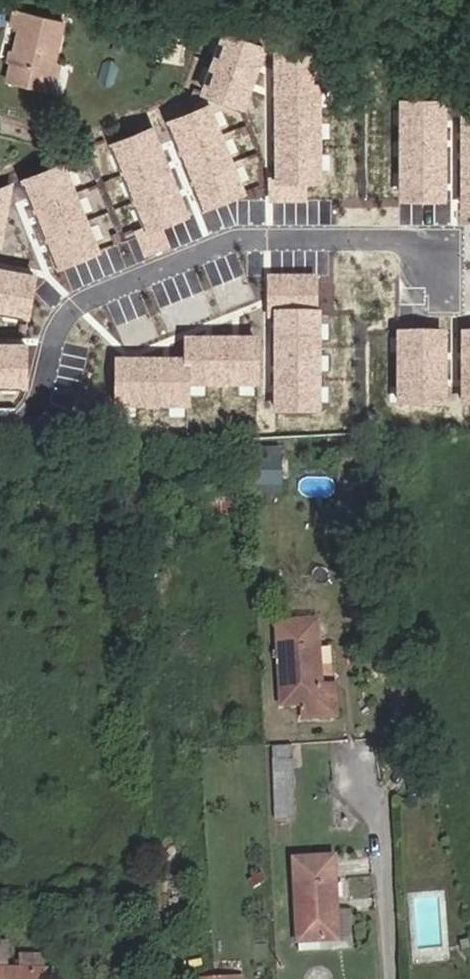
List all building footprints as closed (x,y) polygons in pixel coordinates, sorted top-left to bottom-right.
[(17,11),(14,27),(22,29),(25,13),(17,11)] [(64,21),(25,13),(22,29),(10,85),(49,93),(57,95),(63,67),(55,65),(64,21)] [(266,44),(227,30),(206,87),(245,101),(266,44)] [(322,50),(280,50),(280,178),(274,178),(274,196),(306,196),(306,177),(322,177),(322,50)] [(447,101),(406,101),(405,197),(447,197),(447,101)] [(211,102),(173,117),(206,201),(244,186),(211,102)] [(155,127),(117,142),(150,228),(142,231),(149,249),(168,242),(161,224),(188,213),(155,127)] [(63,162),(25,178),(60,263),(98,248),(63,162)] [(0,187),(0,249),(2,249),(13,182),(0,187)] [(0,266),(0,312),(29,317),(38,273),(0,266)] [(314,275),(270,274),(270,312),(276,312),(276,409),(317,409),(318,311),(313,311),(314,275)] [(444,333),(400,332),(399,401),(442,402),(444,333)] [(187,357),(117,357),(117,401),(186,401),(186,380),(255,380),(256,337),(187,337),(187,357)] [(0,342),(0,386),(27,386),(27,342),(0,342)] [(276,447),(257,448),(258,477),(277,476),(276,447)] [(241,492),(226,492),(226,494),(226,513),(226,516),(241,515),(241,492)] [(210,494),(210,513),(226,513),(226,494),(210,494)] [(305,718),(325,717),(323,683),(318,619),(278,622),(284,705),(303,703),(305,718)] [(339,716),(336,682),(323,683),(325,717),(339,716)] [(292,747),(275,748),(278,817),(296,816),(292,747)] [(335,857),(297,859),(300,941),(339,940),(336,878),(335,857)] [(261,870),(250,878),(255,886),(267,878),(261,870)] [(351,947),(348,877),(336,878),(339,940),(300,941),(300,949),(351,947)] [(0,941),(0,971),(7,971),(8,941),(0,941)] [(47,972),(7,971),(0,971),(0,978),(46,978),(47,972)]
